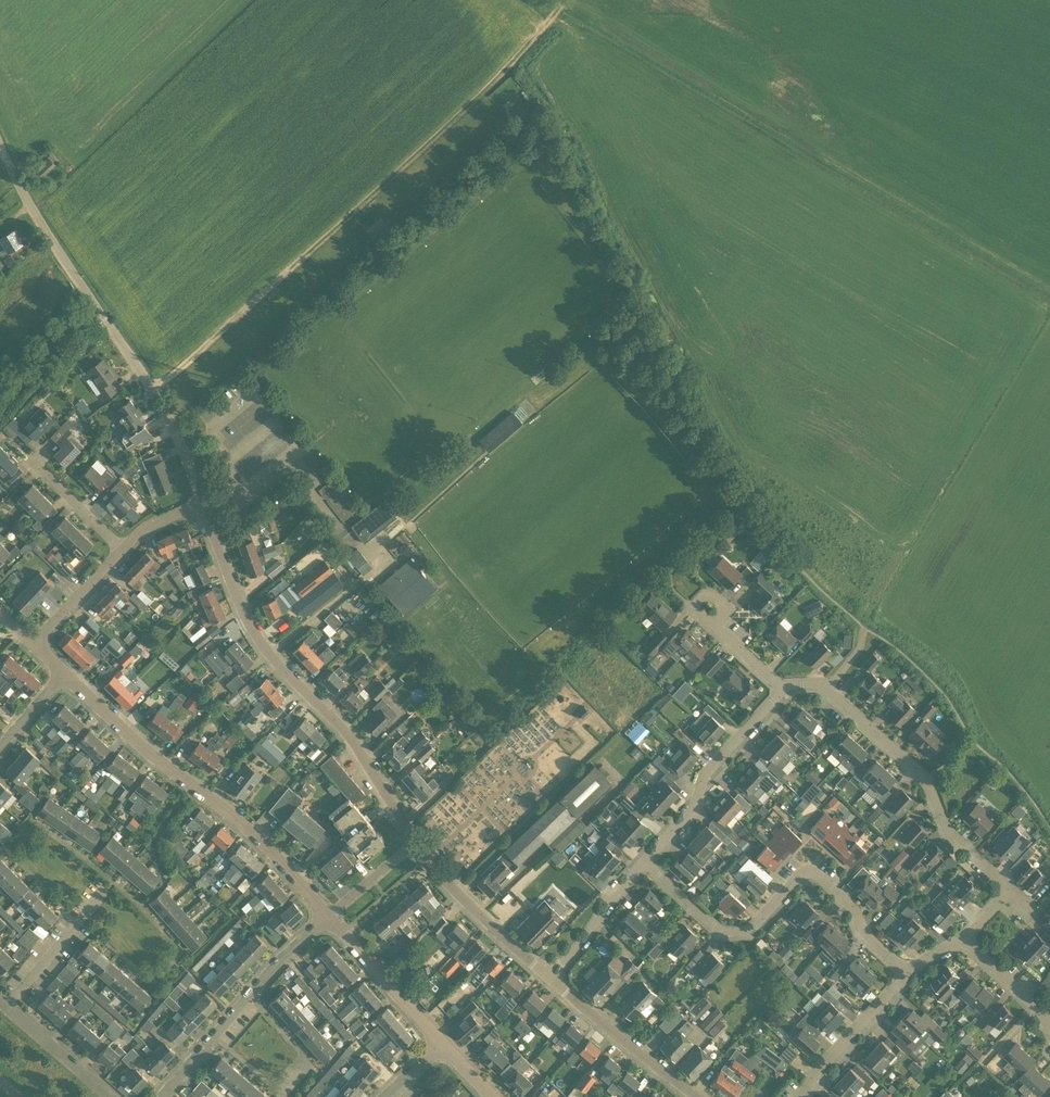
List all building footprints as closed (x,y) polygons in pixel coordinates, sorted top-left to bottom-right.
[(55,166),(47,157),(34,169),(42,178),(55,166)] [(0,256),(7,251),(7,252),(21,243),(13,230),(0,238),(0,255),(0,256)] [(368,249),(383,236),(379,232),(376,235),(377,236),(374,238),(373,236),(364,244),(368,249)] [(4,260),(9,267),(16,263),(12,256),(4,260)] [(83,350),(80,345),(69,352),(74,360),(85,352),(83,350)] [(88,370),(92,376),(86,380),(96,395),(97,394),(103,401),(117,391),(110,381),(117,376),(113,370),(111,371),(102,359),(88,370)] [(138,408),(137,410),(130,400),(112,413),(114,417),(119,414),(121,417),(119,418),(121,421),(119,422),(127,432),(123,435),(122,441),(129,450),(142,440),(145,444),(153,438),(138,417),(143,414),(138,408)] [(84,418),(93,411),(89,406),(80,412),(84,418)] [(48,410),(43,411),(40,408),(22,426),(35,440),(53,421),(50,418),(51,414),(48,410)] [(513,411),(479,440),(488,451),(522,422),(513,411)] [(12,419),(2,428),(13,439),(17,434),(23,429),(12,419)] [(55,441),(62,447),(54,455),(65,465),(79,450),(83,446),(73,437),(75,434),(68,428),(55,441)] [(8,456),(9,455),(0,447),(0,464),(7,457),(8,456)] [(151,449),(140,455),(142,459),(153,454),(151,449)] [(162,461),(159,462),(156,455),(142,461),(145,469),(147,468),(158,495),(174,488),(162,461)] [(3,480),(0,483),(0,485),(4,489),(18,476),(13,471),(17,467),(16,466),(18,465),(16,464),(18,462),(12,456),(11,458),(8,456),(7,457),(0,464),(0,477),(3,480)] [(129,476),(140,467),(135,461),(123,469),(125,471),(129,476)] [(107,467),(100,475),(91,466),(79,478),(92,492),(102,482),(107,487),(117,476),(107,467)] [(110,490),(115,494),(105,504),(119,518),(131,505),(121,496),(129,487),(121,479),(110,490)] [(32,485),(25,492),(20,487),(7,500),(13,506),(18,500),(28,509),(42,495),(32,485)] [(53,505),(42,495),(28,509),(38,520),(32,525),(38,530),(57,510),(53,505)] [(397,517),(384,501),(368,513),(362,518),(351,526),(364,543),(397,517)] [(74,526),(64,517),(60,512),(42,531),(47,535),(51,531),(60,540),(74,526)] [(74,526),(60,540),(70,549),(83,535),(74,526)] [(726,545),(738,533),(732,527),(720,539),(726,545)] [(194,546),(191,539),(186,528),(171,534),(176,546),(183,543),(186,549),(194,546)] [(202,533),(192,537),(195,546),(205,542),(202,533)] [(176,546),(171,534),(156,541),(160,552),(161,552),(164,559),(169,557),(172,556),(169,549),(176,546)] [(83,535),(70,549),(79,558),(85,553),(93,545),(83,535)] [(244,560),(257,556),(252,540),(239,545),(244,560)] [(60,556),(67,548),(58,541),(52,548),(60,556)] [(0,543),(0,561),(5,556),(10,561),(21,550),(15,545),(9,552),(0,543)] [(274,544),(262,548),(266,558),(277,554),(274,544)] [(41,550),(37,545),(33,548),(38,554),(41,550)] [(363,575),(372,568),(357,548),(349,554),(347,556),(363,575)] [(155,559),(154,560),(146,552),(134,564),(143,572),(148,567),(153,572),(160,565),(155,559)] [(759,552),(749,562),(756,569),(766,558),(759,552)] [(24,555),(19,561),(23,564),(28,559),(24,555)] [(257,557),(257,556),(244,560),(250,576),(263,572),(260,565),(266,563),(263,555),(257,557)] [(58,568),(59,569),(63,566),(58,561),(53,556),(50,560),(58,568)] [(747,566),(740,573),(723,557),(709,572),(716,579),(718,577),(728,587),(733,582),(738,581),(742,585),(753,572),(747,566)] [(189,570),(197,587),(211,580),(204,565),(202,562),(202,563),(200,560),(196,562),(195,559),(188,562),(191,569),(189,570)] [(278,559),(265,570),(271,578),(284,566),(278,559)] [(378,586),(404,616),(436,589),(420,570),(410,559),(378,586)] [(293,583),(274,598),(262,604),(268,619),(281,613),(281,612),(301,596),(313,610),(344,586),(325,561),(294,585),(293,583)] [(143,572),(134,564),(123,576),(131,584),(132,584),(137,589),(143,583),(138,578),(143,572)] [(162,577),(169,572),(165,567),(158,572),(162,577)] [(169,572),(182,590),(185,587),(180,579),(183,577),(180,573),(176,567),(169,572)] [(13,572),(3,582),(7,586),(17,575),(13,572)] [(40,572),(31,581),(45,594),(54,585),(48,579),(40,572)] [(750,583),(760,593),(750,604),(763,616),(780,598),(767,586),(770,582),(760,573),(750,583)] [(45,594),(31,581),(22,590),(36,604),(45,594)] [(116,583),(105,595),(113,603),(119,597),(124,602),(131,596),(125,590),(124,591),(116,583)] [(189,596),(197,592),(195,586),(186,590),(189,596)] [(211,588),(200,593),(199,593),(191,597),(195,605),(202,602),(205,608),(218,603),(211,588)] [(36,604),(22,590),(12,600),(26,614),(36,604)] [(151,599),(141,590),(137,595),(147,604),(151,599)] [(175,603),(179,599),(172,592),(168,595),(175,603)] [(657,600),(658,599),(653,594),(640,609),(655,622),(654,623),(660,629),(673,615),(657,600)] [(113,603),(105,595),(93,607),(102,615),(108,620),(114,614),(108,609),(113,603)] [(174,617),(185,605),(179,600),(168,612),(174,617)] [(808,617),(823,609),(818,600),(803,608),(808,617)] [(205,608),(208,615),(201,618),(204,626),(212,623),(224,618),(218,603),(205,608)] [(334,630),(342,622),(331,611),(323,619),(334,630)] [(361,616),(352,624),(359,631),(368,623),(361,616)] [(93,636),(101,628),(89,617),(81,625),(93,636)] [(118,630),(111,623),(105,628),(114,636),(118,630)] [(211,636),(221,629),(216,623),(206,631),(204,626),(189,637),(197,648),(212,637),(211,636)] [(356,635),(346,623),(343,625),(336,631),(337,631),(336,632),(339,635),(346,628),(354,636),(356,635)] [(795,639),(779,623),(767,635),(784,651),(795,639)] [(807,623),(796,636),(804,643),(815,630),(807,623)] [(78,629),(72,636),(71,636),(70,637),(67,635),(59,643),(74,657),(83,647),(78,642),(84,635),(78,629)] [(653,656),(669,638),(660,630),(644,648),(653,656)] [(303,641),(292,651),(302,661),(313,651),(308,647),(318,637),(312,631),(303,641)] [(687,631),(673,645),(668,640),(659,651),(667,657),(670,654),(676,660),(682,653),(683,654),(696,639),(687,631)] [(88,651),(83,647),(74,657),(85,668),(95,658),(97,655),(103,659),(110,651),(118,657),(125,649),(112,637),(100,650),(94,645),(88,651)] [(706,648),(696,639),(683,654),(688,659),(685,663),(693,671),(705,659),(700,654),(706,648)] [(222,653),(228,660),(225,663),(223,661),(219,664),(220,665),(214,670),(218,674),(223,669),(244,652),(235,642),(230,646),(226,641),(219,646),(218,647),(223,653),(222,653)] [(338,654),(345,646),(340,641),(333,649),(338,654)] [(834,648),(831,652),(821,643),(806,658),(815,668),(825,658),(830,663),(839,653),(834,648)] [(313,651),(302,661),(313,672),(322,663),(324,665),(335,654),(327,646),(317,656),(313,651)] [(128,649),(119,660),(126,666),(135,656),(134,655),(137,653),(132,648),(129,651),(128,649)] [(358,677),(373,663),(364,654),(360,651),(348,663),(351,667),(349,669),(358,677)] [(714,651),(699,668),(710,677),(725,661),(714,651)] [(252,662),(244,652),(223,669),(228,675),(232,671),(230,669),(233,666),(239,673),(252,662)] [(879,660),(873,654),(862,666),(868,672),(879,660)] [(3,672),(0,675),(0,677),(1,678),(0,679),(0,686),(4,689),(8,685),(4,682),(19,664),(8,655),(0,665),(0,669),(3,672)] [(644,668),(652,676),(657,671),(649,662),(644,668)] [(19,664),(4,682),(8,685),(4,689),(0,686),(0,694),(2,696),(14,681),(19,685),(19,686),(30,673),(19,664)] [(339,666),(333,671),(333,670),(322,681),(326,686),(326,687),(329,691),(331,690),(333,692),(344,682),(344,681),(348,677),(339,666)] [(120,669),(114,675),(104,685),(115,696),(125,687),(119,681),(126,674),(120,669)] [(742,681),(732,672),(723,683),(729,688),(731,687),(737,692),(733,697),(744,706),(758,691),(744,678),(742,681)] [(19,686),(19,685),(7,699),(11,704),(24,690),(30,695),(40,683),(30,673),(19,686)] [(860,694),(869,702),(875,696),(876,698),(885,688),(879,683),(880,681),(871,673),(866,679),(864,677),(856,686),(862,692),(860,694)] [(226,684),(233,692),(244,682),(237,674),(226,683),(226,684)] [(908,674),(904,680),(918,693),(922,687),(908,674)] [(394,675),(386,686),(394,692),(402,681),(394,675)] [(266,678),(260,683),(254,677),(238,691),(244,698),(247,696),(255,705),(275,688),(266,678)] [(671,694),(679,701),(692,687),(683,680),(671,694)] [(388,689),(381,682),(370,694),(377,700),(388,689)] [(125,687),(115,696),(127,708),(136,699),(143,692),(137,685),(130,692),(125,687)] [(356,685),(352,690),(341,701),(346,706),(345,707),(350,712),(351,711),(352,712),(363,701),(370,695),(363,688),(361,690),(356,685)] [(283,698),(275,688),(255,705),(259,710),(262,707),(260,705),(264,702),(270,709),(268,711),(274,718),(284,709),(278,703),(283,698)] [(190,693),(183,704),(193,711),(201,700),(190,693)] [(667,693),(656,705),(662,711),(673,699),(667,693)] [(914,710),(904,701),(904,700),(898,694),(887,704),(895,711),(889,717),(899,726),(914,710)] [(168,712),(165,717),(157,711),(150,720),(147,724),(157,732),(181,701),(176,697),(168,707),(166,710),(168,712)] [(372,708),(376,713),(364,724),(375,735),(390,720),(383,713),(389,707),(381,699),(372,708)] [(0,708),(10,717),(16,711),(5,701),(0,708)] [(182,702),(181,701),(157,732),(167,740),(178,727),(170,721),(174,716),(176,718),(178,715),(184,719),(188,713),(181,708),(177,713),(175,712),(182,702)] [(702,709),(704,711),(697,718),(716,736),(724,728),(713,718),(717,714),(707,704),(702,709)] [(934,709),(928,704),(919,714),(925,719),(934,709)] [(62,727),(74,714),(64,705),(52,718),(62,727)] [(584,706),(576,713),(582,719),(589,711),(584,706)] [(649,725),(657,717),(650,710),(642,719),(649,725)] [(814,732),(811,729),(816,723),(802,710),(791,722),(799,730),(793,735),(810,750),(815,744),(811,740),(814,736),(814,732)] [(250,711),(241,719),(245,724),(255,716),(250,711)] [(414,711),(396,728),(401,734),(420,717),(414,711)] [(454,720),(467,733),(475,725),(462,712),(454,720)] [(83,723),(74,714),(62,727),(71,736),(83,723)] [(304,718),(295,728),(294,726),(286,734),(293,741),(299,735),(303,739),(315,728),(304,718)] [(697,718),(690,726),(688,725),(683,730),(694,739),(698,735),(709,745),(716,736),(697,718)] [(940,748),(939,745),(942,742),(927,728),(928,727),(922,721),(909,736),(930,755),(933,752),(936,752),(940,748)] [(51,738),(58,731),(53,726),(46,734),(51,738)] [(303,739),(308,744),(303,750),(310,757),(318,749),(316,747),(325,737),(315,728),(303,739)] [(668,746),(667,747),(689,765),(698,756),(690,749),(695,744),(677,728),(673,733),(682,741),(673,751),(668,746)] [(88,751),(99,739),(89,729),(78,741),(88,751)] [(403,735),(395,742),(382,755),(396,770),(410,757),(409,756),(429,738),(422,730),(410,742),(403,735)] [(62,735),(58,731),(51,738),(55,742),(62,735)] [(220,736),(198,764),(209,772),(219,758),(212,753),(215,748),(217,750),(229,735),(225,732),(220,736)] [(189,746),(195,738),(189,733),(183,741),(189,746)] [(209,744),(206,748),(199,742),(192,751),(188,756),(198,764),(220,736),(216,733),(213,737),(211,736),(207,742),(209,744)] [(789,736),(784,741),(776,734),(769,742),(782,754),(790,746),(794,750),(799,745),(796,742),(789,736)] [(847,734),(840,741),(835,737),(829,744),(834,749),(830,753),(839,761),(856,743),(847,734)] [(267,736),(260,743),(266,749),(273,742),(267,736)] [(44,745),(36,737),(31,741),(39,749),(44,745)] [(63,737),(53,748),(60,754),(70,744),(63,737)] [(99,739),(88,751),(98,760),(103,755),(109,748),(99,739)] [(429,742),(415,755),(421,761),(435,749),(429,742)] [(782,754),(769,742),(761,750),(771,759),(766,765),(779,777),(785,772),(781,768),(789,761),(782,754)] [(279,762),(259,743),(256,745),(251,750),(256,755),(259,752),(275,767),(279,762)] [(866,752),(856,743),(839,761),(849,770),(850,768),(856,773),(861,767),(864,764),(859,760),(866,752)] [(663,752),(664,753),(660,757),(658,755),(653,760),(652,761),(665,773),(663,771),(669,765),(680,775),(689,765),(667,747),(663,752)] [(16,759),(29,771),(39,760),(26,748),(16,759)] [(322,749),(313,759),(319,765),(328,755),(322,749)] [(80,769),(89,759),(84,755),(79,750),(69,762),(73,766),(75,764),(80,769)] [(118,775),(128,762),(117,753),(111,761),(107,766),(118,775)] [(364,816),(354,804),(365,794),(331,755),(319,765),(348,799),(327,816),(341,832),(355,849),(362,856),(383,839),(372,827),(372,826),(368,821),(364,816)] [(16,759),(5,771),(19,783),(29,771),(16,759)] [(861,767),(856,773),(853,775),(860,781),(864,777),(871,784),(885,769),(876,761),(866,771),(861,767)] [(51,762),(46,767),(58,778),(62,773),(51,762)] [(139,770),(128,762),(118,775),(129,783),(139,770)] [(420,763),(414,768),(413,767),(401,777),(411,789),(423,779),(419,774),(425,769),(420,763)] [(777,779),(774,777),(767,770),(765,774),(754,763),(745,773),(765,791),(777,779)] [(261,776),(246,764),(228,787),(243,799),(261,776)] [(504,850),(504,851),(485,869),(488,872),(477,883),(489,896),(501,885),(499,883),(507,877),(504,874),(510,868),(511,870),(513,870),(518,866),(518,864),(543,840),(553,850),(556,847),(559,850),(574,836),(585,825),(577,816),(611,784),(605,777),(609,773),(602,765),(597,769),(593,765),(559,798),(559,797),(504,850)] [(82,789),(89,794),(91,791),(87,787),(91,782),(92,783),(97,777),(97,778),(103,771),(102,770),(104,768),(101,766),(91,779),(90,779),(82,789)] [(639,773),(644,779),(651,774),(645,767),(639,773)] [(820,778),(810,768),(804,774),(815,784),(820,778)] [(871,784),(866,790),(874,798),(875,797),(882,802),(890,793),(885,789),(895,778),(885,769),(871,784)] [(450,773),(439,783),(445,789),(455,779),(450,773)] [(657,782),(660,786),(654,792),(667,804),(677,793),(672,788),(676,783),(665,773),(657,782)] [(765,791),(745,773),(736,783),(747,793),(744,796),(753,804),(758,798),(765,791)] [(106,789),(114,779),(109,775),(101,785),(102,786),(99,789),(104,792),(106,789)] [(137,787),(135,788),(142,793),(146,797),(156,784),(145,775),(137,787)] [(840,775),(836,785),(842,788),(847,779),(840,775)] [(427,783),(423,779),(411,789),(421,801),(433,790),(432,789),(438,784),(433,778),(427,783)] [(114,779),(106,789),(112,794),(120,783),(114,779)] [(628,798),(637,788),(629,781),(620,791),(628,798)] [(1,804),(11,793),(0,783),(0,803),(1,804)] [(298,791),(305,797),(312,788),(305,783),(298,791)] [(39,787),(39,792),(43,796),(49,789),(43,784),(39,787)] [(146,797),(142,802),(135,811),(140,815),(146,806),(152,811),(157,805),(167,792),(156,784),(146,797)] [(121,785),(114,794),(122,800),(129,790),(121,785)] [(85,802),(86,799),(89,796),(83,792),(76,787),(71,793),(85,802)] [(306,829),(314,820),(297,806),(303,799),(288,787),(268,811),(282,822),(282,823),(295,834),(303,826),(306,829)] [(23,795),(35,806),(39,800),(27,790),(23,795)] [(913,801),(902,790),(888,805),(899,815),(913,801)] [(636,805),(636,806),(647,815),(651,811),(657,816),(667,804),(654,792),(648,798),(645,795),(636,805)] [(727,792),(718,802),(732,815),(739,808),(744,813),(751,806),(742,797),(737,802),(727,792)] [(35,806),(23,795),(18,800),(31,811),(35,806)] [(834,795),(827,803),(835,810),(842,803),(834,795)] [(636,806),(636,805),(625,796),(620,801),(631,811),(636,806)] [(50,823),(62,807),(48,798),(37,814),(50,823)] [(131,808),(131,809),(135,811),(142,802),(138,798),(131,808)] [(605,818),(616,803),(609,798),(599,814),(605,818)] [(799,813),(808,804),(803,799),(794,808),(799,813)] [(732,815),(718,802),(709,811),(721,822),(717,827),(726,836),(731,840),(736,845),(742,839),(725,823),(732,815)] [(966,813),(967,815),(964,819),(982,835),(996,820),(978,803),(975,807),(973,805),(970,805),(966,810),(966,813)] [(1018,818),(1026,811),(1019,804),(1011,811),(1018,818)] [(872,822),(883,811),(878,806),(867,818),(872,822)] [(75,816),(62,807),(50,823),(63,832),(75,816)] [(200,809),(193,817),(190,815),(186,820),(204,835),(209,830),(206,828),(213,819),(200,809)] [(632,814),(629,816),(622,810),(617,816),(624,823),(623,823),(638,836),(646,827),(632,814)] [(820,838),(835,823),(838,820),(833,815),(831,818),(824,813),(810,829),(820,838)] [(75,816),(63,832),(76,841),(88,825),(75,816)] [(303,826),(295,834),(309,845),(310,844),(316,849),(327,837),(327,830),(323,828),(314,820),(306,829),(303,826)] [(138,828),(129,821),(126,825),(134,832),(138,828)] [(901,824),(891,834),(886,840),(885,839),(882,842),(889,849),(897,840),(901,835),(913,846),(926,832),(924,830),(924,829),(921,826),(920,826),(914,821),(906,829),(901,824)] [(7,838),(12,833),(0,823),(0,832),(7,838)] [(618,828),(616,826),(605,826),(604,826),(600,830),(604,835),(614,845),(620,838),(629,846),(638,836),(623,823),(618,828)] [(835,823),(820,838),(830,848),(845,832),(848,829),(844,824),(841,828),(835,823)] [(1006,857),(1019,843),(1025,848),(1032,841),(1014,824),(1008,831),(1005,828),(993,840),(997,845),(995,847),(1006,857)] [(101,834),(88,825),(76,841),(89,850),(101,834)] [(744,837),(748,829),(743,825),(738,834),(744,837)] [(775,835),(791,850),(800,839),(785,825),(779,831),(776,828),(772,832),(775,835)] [(211,837),(212,837),(201,848),(206,853),(217,842),(223,848),(233,837),(221,826),(211,837)] [(697,835),(711,848),(720,839),(705,826),(700,831),(699,831),(697,834),(697,835)] [(851,837),(845,832),(830,848),(841,857),(855,841),(858,838),(854,834),(851,837)] [(164,839),(183,856),(189,850),(170,833),(164,839)] [(600,849),(595,854),(611,869),(620,860),(609,850),(614,845),(604,835),(595,844),(600,849)] [(711,848),(697,835),(688,845),(692,849),(688,853),(702,866),(707,861),(706,860),(714,852),(711,848)] [(791,850),(775,835),(770,841),(767,838),(763,843),(766,845),(782,860),(791,850)] [(731,840),(726,836),(721,840),(726,845),(731,840)] [(111,862),(124,847),(112,837),(99,852),(111,862)] [(192,848),(197,851),(205,843),(200,839),(192,848)] [(855,841),(841,857),(851,866),(868,847),(864,843),(861,846),(855,841)] [(933,843),(921,856),(916,852),(905,864),(913,872),(922,863),(928,868),(943,852),(933,843)] [(230,856),(235,860),(230,866),(231,867),(224,875),(229,879),(251,854),(240,844),(230,855),(230,856)] [(782,860),(766,845),(761,851),(757,848),(753,853),(756,856),(772,870),(782,860)] [(340,849),(320,866),(332,881),(353,864),(352,863),(357,859),(346,846),(341,850),(340,849)] [(124,847),(111,862),(122,873),(136,857),(124,847)] [(1037,868),(1027,859),(1034,851),(1029,847),(1010,869),(1015,873),(1013,875),(1022,884),(1037,868)] [(896,869),(909,854),(902,848),(889,863),(896,869)] [(190,863),(198,854),(192,849),(184,857),(190,863)] [(560,867),(568,860),(558,850),(551,858),(560,867)] [(585,856),(581,859),(574,853),(568,859),(576,866),(586,875),(591,869),(602,879),(611,869),(595,854),(590,850),(585,856)] [(687,853),(681,859),(679,858),(670,868),(686,883),(695,873),(701,867),(687,853)] [(262,864),(251,854),(229,879),(234,883),(245,870),(252,876),(262,864)] [(136,857),(122,873),(134,883),(148,868),(136,857)] [(10,869),(0,859),(0,879),(10,869)] [(720,869),(726,863),(722,859),(716,865),(720,869)] [(745,872),(747,874),(741,881),(757,896),(767,885),(757,876),(762,871),(752,862),(745,870),(745,872)] [(160,879),(148,868),(134,883),(146,894),(160,879)] [(858,875),(863,880),(853,890),(863,899),(876,884),(867,876),(870,873),(864,868),(858,875)] [(1037,868),(1022,884),(1032,893),(1046,877),(1037,868)] [(10,869),(0,879),(0,883),(7,890),(20,878),(10,869)] [(708,885),(714,879),(709,873),(702,879),(708,885)] [(906,880),(899,873),(894,878),(901,885),(906,880)] [(261,879),(256,884),(265,895),(277,885),(267,874),(261,879)] [(720,887),(725,882),(718,876),(713,882),(720,887)] [(964,876),(957,884),(952,879),(943,889),(952,896),(956,891),(967,901),(977,891),(971,886),(972,884),(964,876)] [(245,877),(237,886),(244,892),(252,882),(245,877)] [(877,884),(876,884),(863,899),(872,908),(879,900),(887,907),(899,893),(889,883),(889,882),(883,877),(877,884)] [(20,878),(7,890),(17,899),(12,904),(29,888),(20,878)] [(723,890),(726,894),(719,902),(720,903),(719,905),(727,913),(728,911),(735,917),(744,907),(744,908),(750,902),(730,882),(723,890)] [(423,883),(413,891),(436,918),(440,915),(446,910),(441,905),(436,909),(427,898),(432,894),(423,883)] [(287,896),(277,885),(265,895),(275,906),(276,906),(287,896)] [(29,888),(12,904),(15,907),(20,903),(26,908),(21,913),(22,913),(38,897),(29,888)] [(159,915),(174,901),(164,889),(149,903),(159,915)] [(958,911),(947,901),(950,898),(942,890),(937,896),(942,903),(938,908),(937,908),(950,920),(958,911)] [(436,918),(413,891),(404,899),(413,910),(417,907),(431,923),(436,918)] [(649,891),(640,900),(648,907),(642,913),(645,917),(652,923),(658,917),(653,912),(662,903),(649,891)] [(252,906),(261,899),(256,895),(249,901),(252,906)] [(47,906),(38,897),(22,913),(24,916),(27,916),(30,913),(35,918),(31,922),(47,906)] [(252,906),(256,911),(265,904),(261,899),(252,906)] [(413,910),(404,899),(393,908),(416,935),(421,931),(416,925),(408,915),(413,910)] [(536,948),(563,919),(544,900),(516,929),(536,948)] [(185,913),(174,901),(159,915),(170,926),(185,913)] [(293,902),(282,912),(279,909),(268,919),(280,933),(303,914),(293,902)] [(806,903),(802,907),(799,904),(790,914),(792,915),(789,919),(798,928),(797,930),(806,939),(814,930),(815,929),(809,924),(818,914),(806,903)] [(937,908),(938,908),(933,903),(925,911),(917,904),(912,909),(908,904),(908,905),(922,918),(930,925),(934,920),(943,928),(950,920),(937,908)] [(922,918),(908,905),(901,911),(906,916),(909,921),(904,926),(917,938),(925,930),(917,923),(922,918)] [(47,906),(31,922),(35,926),(39,922),(45,928),(57,916),(47,906)] [(416,935),(393,908),(384,916),(393,927),(398,923),(411,939),(416,935)] [(6,911),(2,914),(11,924),(15,920),(6,911)] [(629,912),(618,923),(634,937),(644,926),(648,929),(653,934),(650,936),(657,942),(664,934),(664,933),(663,933),(655,925),(652,923),(645,917),(640,922),(630,913),(629,912)] [(196,925),(185,913),(170,926),(180,938),(196,925)] [(384,916),(373,926),(382,937),(383,936),(386,940),(389,938),(395,933),(396,932),(393,928),(393,927),(384,916)] [(429,929),(425,933),(432,939),(437,933),(438,934),(449,923),(447,921),(442,916),(441,916),(438,920),(431,927),(432,928),(430,930),(429,929)] [(239,919),(229,929),(233,933),(243,923),(239,919)] [(24,929),(15,920),(11,924),(21,933),(24,929)] [(449,939),(445,943),(453,950),(459,944),(468,934),(457,923),(447,933),(448,934),(445,936),(449,939)] [(814,930),(806,939),(805,940),(810,944),(815,938),(825,947),(838,933),(828,924),(818,934),(814,930)] [(206,937),(196,925),(180,938),(191,950),(206,937)] [(674,935),(665,944),(678,956),(684,951),(686,953),(694,944),(692,942),(696,937),(683,925),(679,930),(674,935)] [(904,926),(900,931),(895,928),(892,931),(896,934),(897,935),(897,934),(910,946),(917,938),(904,926)] [(29,927),(22,935),(33,944),(40,937),(29,927)] [(233,933),(229,929),(220,938),(224,942),(233,933)] [(1026,940),(1041,953),(1047,959),(1049,956),(1049,943),(1049,944),(1035,931),(1026,940)] [(825,947),(819,953),(834,966),(843,956),(838,952),(848,941),(838,933),(825,947)] [(245,944),(257,955),(267,946),(255,934),(245,944)] [(33,944),(22,935),(20,938),(16,942),(20,946),(12,956),(19,961),(28,950),(33,944)] [(220,938),(211,948),(215,952),(224,942),(220,938)] [(394,944),(390,947),(397,955),(407,946),(400,938),(394,944)] [(1041,953),(1026,940),(1014,953),(1023,962),(1027,958),(1032,963),(1041,953)] [(445,965),(443,968),(440,971),(446,977),(450,972),(452,973),(461,962),(459,960),(461,958),(467,963),(470,960),(474,963),(486,950),(476,941),(467,950),(462,945),(453,955),(452,954),(444,964),(445,965)] [(664,948),(663,947),(658,943),(657,942),(649,951),(647,954),(652,958),(653,959),(656,957),(664,948)] [(88,964),(99,952),(89,943),(82,951),(78,955),(80,957),(88,964)] [(257,955),(245,944),(236,953),(248,965),(257,955)] [(785,944),(778,952),(786,959),(793,951),(785,944)] [(319,955),(323,959),(314,967),(311,963),(303,970),(312,980),(328,965),(329,965),(340,955),(331,945),(319,955)] [(211,948),(202,957),(206,961),(215,952),(211,948)] [(2,949),(0,951),(0,973),(13,960),(2,949)] [(785,960),(773,949),(768,955),(779,966),(785,960)] [(109,961),(99,952),(88,964),(98,973),(109,961)] [(248,965),(236,953),(226,963),(238,975),(248,965)] [(698,953),(685,967),(693,973),(702,975),(709,982),(717,974),(718,970),(722,965),(716,960),(717,959),(711,953),(707,958),(702,957),(698,953)] [(615,954),(606,963),(581,989),(596,1003),(608,990),(612,994),(638,967),(629,958),(624,963),(615,954)] [(329,965),(333,970),(323,979),(327,983),(348,965),(340,955),(329,965)] [(492,956),(484,965),(480,962),(465,978),(475,987),(489,971),(493,975),(502,965),(492,956)] [(206,961),(202,957),(192,967),(196,971),(206,961)] [(856,958),(850,965),(845,960),(836,971),(831,976),(836,980),(841,974),(845,978),(847,976),(852,981),(866,967),(864,965),(866,963),(860,957),(858,959),(856,958)] [(119,970),(109,961),(98,973),(108,981),(119,970)] [(65,967),(75,976),(79,971),(72,965),(68,962),(64,966),(65,967)] [(238,975),(226,963),(217,973),(229,985),(238,975)] [(808,963),(804,969),(818,981),(823,976),(808,963)] [(348,965),(327,983),(322,988),(318,992),(330,1006),(333,1003),(332,1002),(335,999),(328,992),(342,980),(346,985),(357,975),(348,965)] [(65,967),(64,966),(56,976),(67,985),(70,982),(75,976),(65,967)] [(290,966),(284,969),(290,977),(295,974),(290,966)] [(772,984),(782,973),(774,966),(764,976),(772,984)] [(421,968),(423,975),(430,974),(428,967),(421,968)] [(852,981),(853,982),(848,986),(860,998),(870,988),(868,986),(871,983),(870,982),(875,976),(866,967),(852,981)] [(957,987),(952,983),(958,976),(948,967),(932,984),(936,988),(933,992),(943,1002),(943,1001),(957,987)] [(119,970),(108,981),(103,987),(108,991),(113,985),(119,990),(129,978),(119,970)] [(500,983),(496,988),(500,992),(504,988),(512,996),(513,994),(523,983),(510,971),(500,982),(500,983)] [(803,971),(794,982),(799,986),(808,976),(803,971)] [(1048,973),(1048,976),(1042,982),(1048,988),(1049,986),(1049,971),(1048,973)] [(229,985),(217,973),(207,983),(219,995),(229,985)] [(177,984),(181,987),(190,977),(186,974),(177,984)] [(957,987),(943,1001),(950,1007),(962,994),(970,1002),(971,1001),(971,1000),(983,988),(969,974),(958,985),(959,985),(957,987)] [(303,990),(308,986),(298,975),(293,980),(303,990)] [(67,985),(56,976),(56,977),(46,988),(51,993),(53,991),(62,981),(67,986),(67,985)] [(85,989),(88,985),(78,976),(74,980),(85,989)] [(139,987),(129,978),(119,990),(129,999),(139,987)] [(318,992),(322,988),(313,979),(310,982),(318,992)] [(340,1011),(333,1003),(330,1006),(342,1019),(372,991),(363,981),(352,991),(352,992),(348,995),(352,1000),(340,1011)] [(655,993),(654,994),(642,982),(630,995),(643,1007),(648,1001),(657,1009),(664,1001),(655,993)] [(786,991),(781,996),(784,999),(790,993),(790,992),(795,987),(792,983),(785,990),(786,991)] [(177,984),(168,994),(174,1000),(184,990),(181,988),(181,987),(177,984)] [(98,994),(88,985),(85,989),(95,998),(101,991),(98,994)] [(308,986),(303,990),(311,1000),(317,995),(308,986)] [(971,1001),(970,1002),(966,1006),(972,1012),(974,1012),(979,1008),(980,1009),(983,1006),(988,1010),(989,1010),(999,1000),(984,986),(983,988),(971,1000),(971,1001)] [(150,996),(139,987),(129,999),(139,1008),(150,996)] [(286,987),(282,990),(269,1002),(278,1012),(291,1000),(286,994),(290,991),(286,987)] [(836,998),(837,998),(826,989),(814,1003),(815,1003),(814,1004),(816,1005),(836,1024),(844,1015),(844,1014),(848,1009),(847,1008),(846,1008),(836,998)] [(51,993),(50,994),(48,993),(38,1005),(49,1015),(59,1003),(63,999),(58,994),(57,995),(53,991),(51,993)] [(111,999),(101,991),(95,998),(105,1007),(108,1003),(108,1002),(111,999)] [(372,991),(342,1019),(346,1023),(365,1006),(370,1012),(381,1002),(372,991)] [(532,991),(524,1000),(522,999),(515,1008),(521,1013),(527,1006),(536,1013),(545,1003),(532,991)] [(204,992),(196,1001),(208,1013),(216,1004),(204,992)] [(837,998),(836,998),(846,1008),(847,1008),(851,1002),(841,993),(837,998)] [(94,1003),(84,994),(74,1006),(84,1015),(94,1003)] [(174,1000),(168,994),(159,1004),(160,1006),(163,1008),(171,998),(174,1000)] [(317,995),(311,1000),(321,1010),(326,1006),(317,995)] [(512,998),(511,997),(510,995),(501,1005),(495,1012),(494,1013),(496,1014),(501,1019),(511,1008),(517,1002),(512,998)] [(643,1007),(630,995),(618,1007),(631,1019),(643,1007)] [(296,996),(291,1000),(278,1012),(287,1022),(300,1010),(295,1004),(300,1000),(296,996)] [(705,996),(693,1010),(700,1017),(712,1003),(705,996)] [(790,1010),(779,1000),(773,1007),(784,1017),(790,1010)] [(208,1013),(196,1001),(186,1011),(198,1023),(208,1013)] [(454,1002),(445,1009),(450,1015),(458,1008),(454,1002)] [(466,1019),(455,1031),(468,1044),(484,1028),(471,1015),(479,1007),(473,1002),(461,1013),(466,1019)] [(70,1012),(59,1003),(49,1015),(54,1020),(53,1022),(57,1026),(59,1024),(60,1024),(70,1012)] [(118,1011),(108,1003),(105,1007),(115,1016),(118,1011)] [(160,1006),(159,1004),(147,1019),(151,1022),(163,1008),(160,1006)] [(814,1004),(808,1011),(802,1017),(813,1027),(817,1023),(828,1032),(836,1024),(816,1005),(814,1004)] [(979,1020),(978,1021),(974,1025),(977,1027),(980,1023),(989,1031),(996,1023),(1000,1028),(1013,1014),(1003,1004),(993,1015),(989,1010),(988,1010),(979,1020)] [(326,1006),(321,1010),(329,1019),(334,1015),(326,1006)] [(182,1015),(177,1020),(189,1032),(198,1023),(186,1011),(185,1012),(181,1007),(177,1011),(182,1015)] [(375,1018),(380,1023),(367,1034),(371,1039),(365,1044),(366,1045),(396,1018),(386,1007),(375,1018)] [(553,1008),(549,1013),(544,1010),(533,1022),(537,1026),(533,1030),(539,1035),(543,1031),(548,1035),(555,1028),(556,1029),(565,1018),(553,1008)] [(141,1009),(134,1018),(139,1022),(145,1013),(141,1009)] [(683,1014),(677,1009),(671,1014),(673,1016),(668,1021),(666,1020),(661,1026),(667,1032),(683,1014)] [(309,1020),(300,1010),(287,1022),(295,1031),(309,1020)] [(913,1010),(904,1020),(917,1033),(918,1035),(919,1034),(923,1030),(925,1031),(927,1029),(940,1042),(948,1033),(944,1030),(929,1016),(928,1014),(923,1019),(913,1010)] [(118,1011),(115,1016),(125,1025),(129,1021),(118,1011)] [(652,1023),(657,1015),(652,1012),(648,1020),(652,1023)] [(711,1014),(701,1025),(706,1030),(716,1020),(711,1014)] [(334,1015),(329,1019),(337,1029),(343,1024),(334,1015)] [(813,1027),(802,1017),(796,1024),(801,1029),(792,1039),(808,1054),(819,1043),(808,1033),(813,1027)] [(353,1032),(363,1023),(358,1018),(349,1027),(349,1026),(349,1027),(353,1032)] [(396,1018),(366,1045),(369,1049),(371,1048),(389,1033),(393,1037),(393,1038),(404,1027),(396,1018)] [(530,1026),(521,1018),(514,1026),(523,1034),(530,1026)] [(904,1020),(902,1018),(892,1029),(907,1043),(903,1048),(919,1063),(924,1057),(916,1050),(925,1040),(919,1034),(918,1035),(917,1033),(904,1020)] [(87,1020),(84,1024),(78,1019),(67,1031),(79,1041),(89,1029),(89,1028),(93,1024),(87,1020)] [(720,1019),(708,1031),(713,1036),(725,1023),(720,1019)] [(108,1036),(118,1024),(114,1020),(104,1031),(108,1036)] [(165,1029),(162,1032),(175,1045),(178,1043),(189,1032),(177,1020),(166,1031),(165,1029)] [(318,1030),(309,1020),(295,1031),(304,1042),(318,1030)] [(687,1020),(678,1029),(670,1037),(669,1035),(663,1040),(665,1042),(659,1048),(674,1061),(692,1043),(685,1037),(694,1028),(687,1020)] [(368,1029),(363,1023),(353,1032),(357,1036),(359,1037),(368,1029)] [(118,1024),(108,1036),(114,1040),(124,1029),(118,1024)] [(175,1045),(162,1032),(154,1024),(150,1029),(160,1041),(161,1040),(163,1042),(153,1051),(150,1048),(164,1063),(175,1053),(171,1049),(175,1045)] [(343,1024),(337,1029),(347,1039),(350,1036),(354,1039),(357,1036),(353,1032),(349,1027),(346,1029),(343,1024)] [(571,1024),(565,1030),(561,1027),(552,1038),(555,1041),(552,1045),(557,1050),(561,1046),(570,1054),(575,1048),(572,1046),(573,1044),(582,1034),(571,1024)] [(388,1042),(382,1048),(381,1047),(375,1053),(385,1063),(391,1058),(393,1055),(403,1045),(413,1037),(404,1027),(393,1038),(393,1037),(387,1042),(388,1042)] [(100,1038),(89,1029),(79,1041),(89,1050),(100,1038)] [(506,1049),(501,1045),(495,1039),(499,1035),(493,1029),(484,1039),(489,1044),(478,1056),(485,1062),(485,1061),(496,1071),(507,1059),(501,1054),(506,1049)] [(125,1030),(122,1037),(129,1041),(132,1033),(125,1030)] [(326,1040),(318,1030),(304,1042),(313,1051),(326,1040)] [(958,1043),(977,1060),(983,1053),(971,1042),(969,1043),(963,1037),(958,1043)] [(365,1047),(357,1039),(353,1043),(361,1051),(365,1047)] [(588,1039),(579,1049),(576,1047),(575,1048),(570,1054),(566,1058),(572,1063),(581,1052),(591,1061),(600,1050),(598,1048),(599,1047),(595,1044),(594,1045),(588,1039)] [(336,1050),(326,1040),(313,1051),(323,1062),(336,1050)] [(896,1043),(891,1049),(882,1040),(874,1049),(888,1062),(896,1053),(901,1058),(906,1053),(896,1043)] [(1007,1071),(1025,1052),(1016,1043),(1003,1056),(1008,1061),(1003,1067),(1007,1071)] [(118,1045),(114,1050),(108,1044),(97,1057),(109,1067),(119,1055),(124,1049),(118,1045)] [(341,1054),(346,1058),(354,1049),(349,1045),(341,1054)] [(712,1060),(697,1045),(678,1066),(693,1080),(712,1060)] [(788,1045),(778,1056),(788,1064),(797,1053),(788,1045)] [(132,1047),(127,1052),(138,1063),(143,1058),(132,1047)] [(146,1052),(149,1056),(143,1062),(154,1073),(164,1063),(150,1048),(146,1052)] [(735,1049),(720,1069),(710,1084),(720,1092),(741,1064),(748,1058),(739,1051),(735,1049)] [(888,1062),(874,1049),(866,1058),(874,1065),(869,1069),(881,1080),(893,1066),(888,1062)] [(138,1063),(127,1052),(122,1057),(133,1068),(138,1063)] [(1025,1052),(1007,1071),(1012,1075),(1017,1069),(1022,1074),(1031,1065),(1035,1061),(1025,1052)] [(346,1058),(341,1054),(333,1064),(338,1069),(346,1058)] [(974,1061),(967,1054),(955,1067),(962,1074),(974,1061)] [(516,1069),(505,1081),(510,1085),(510,1086),(515,1091),(515,1090),(520,1095),(531,1083),(531,1082),(539,1073),(530,1065),(521,1055),(511,1065),(516,1069)] [(599,1067),(604,1072),(600,1077),(601,1078),(596,1084),(603,1090),(608,1084),(609,1085),(614,1079),(615,1078),(612,1076),(620,1067),(608,1056),(599,1067)] [(221,1080),(232,1067),(221,1057),(210,1070),(220,1079),(221,1080)] [(366,1059),(358,1068),(371,1079),(379,1070),(366,1059)] [(923,1069),(914,1061),(908,1067),(914,1072),(912,1074),(916,1077),(923,1069)] [(333,1064),(324,1075),(329,1079),(338,1069),(333,1064)] [(750,1071),(741,1064),(720,1092),(727,1096),(733,1096),(742,1085),(746,1079),(749,1082),(754,1075),(750,1071)] [(1031,1065),(1022,1074),(1018,1078),(1024,1083),(1019,1088),(1023,1092),(1041,1074),(1031,1065)] [(242,1075),(232,1067),(221,1080),(230,1088),(242,1075)] [(864,1070),(859,1075),(851,1068),(850,1069),(849,1067),(847,1068),(841,1074),(857,1089),(862,1084),(867,1089),(875,1080),(864,1070)] [(358,1068),(349,1078),(362,1090),(371,1079),(358,1068)] [(137,1091),(147,1080),(136,1069),(125,1080),(137,1091)] [(585,1092),(596,1078),(586,1071),(576,1084),(585,1092)] [(117,1088),(122,1082),(109,1072),(105,1077),(117,1088)] [(614,1079),(609,1085),(607,1088),(612,1092),(615,1087),(622,1092),(625,1089),(630,1093),(639,1082),(626,1072),(618,1082),(614,1079)] [(841,1074),(834,1081),(834,1083),(836,1084),(835,1085),(843,1093),(839,1096),(856,1096),(853,1094),(857,1089),(841,1074)] [(1041,1074),(1023,1092),(1027,1096),(1032,1091),(1038,1096),(1049,1083),(1049,1082),(1041,1074)] [(252,1083),(242,1075),(230,1088),(240,1096),(252,1083)] [(324,1075),(316,1084),(321,1089),(329,1079),(324,1075)] [(343,1085),(338,1080),(334,1084),(350,1096),(356,1096),(362,1090),(349,1078),(343,1085)] [(204,1080),(201,1081),(201,1080),(197,1085),(206,1093),(209,1088),(207,1086),(208,1083),(204,1080)] [(252,1083),(240,1096),(241,1096),(257,1096),(262,1092),(252,1083)] [(316,1084),(307,1094),(310,1096),(314,1096),(321,1089),(316,1084)] [(333,1096),(350,1096),(334,1084),(340,1089),(333,1096)] [(192,1090),(200,1096),(202,1096),(203,1096),(206,1093),(197,1085),(192,1090)]
